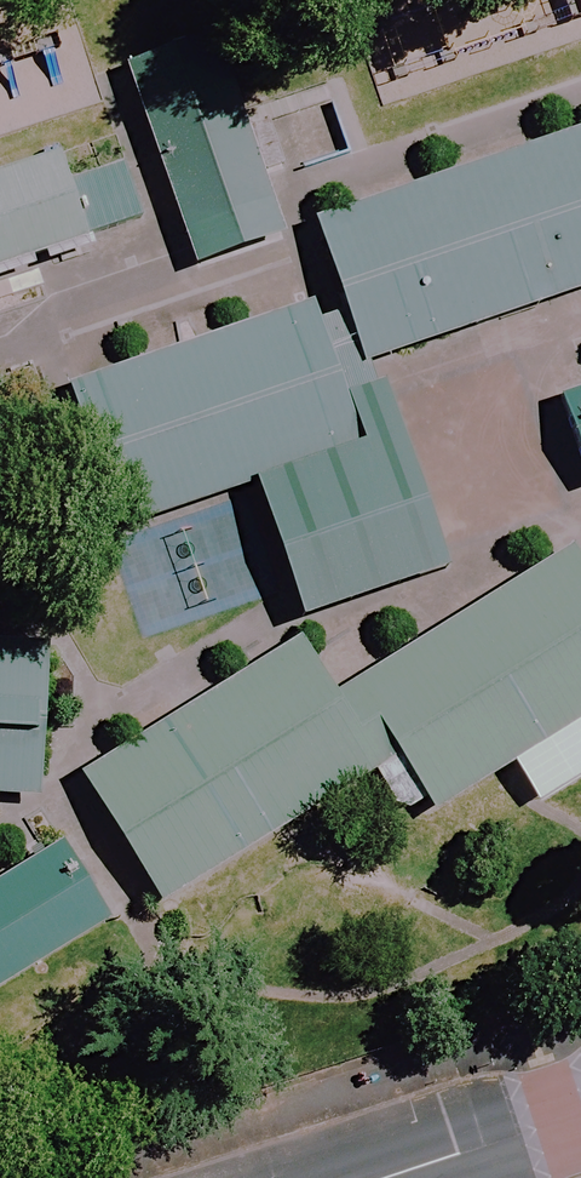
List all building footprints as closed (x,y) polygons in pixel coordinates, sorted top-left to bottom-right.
[(228,28),(127,60),(192,263),(293,230),(228,28)] [(318,220),(366,372),(580,304),(580,136),(318,220)] [(72,144),(0,167),(0,285),(107,251),(72,144)] [(350,401),(322,313),(78,391),(126,540),(267,495),(304,611),(450,565),(393,387),(350,401)] [(562,407),(580,467),(580,399),(562,407)] [(363,698),(451,824),(580,734),(580,547),(363,698)] [(401,760),(313,634),(93,787),(181,913),(401,760)] [(0,646),(0,801),(49,804),(58,649),(0,646)] [(76,843),(0,890),(0,1006),(1,1007),(129,928),(76,843)]
